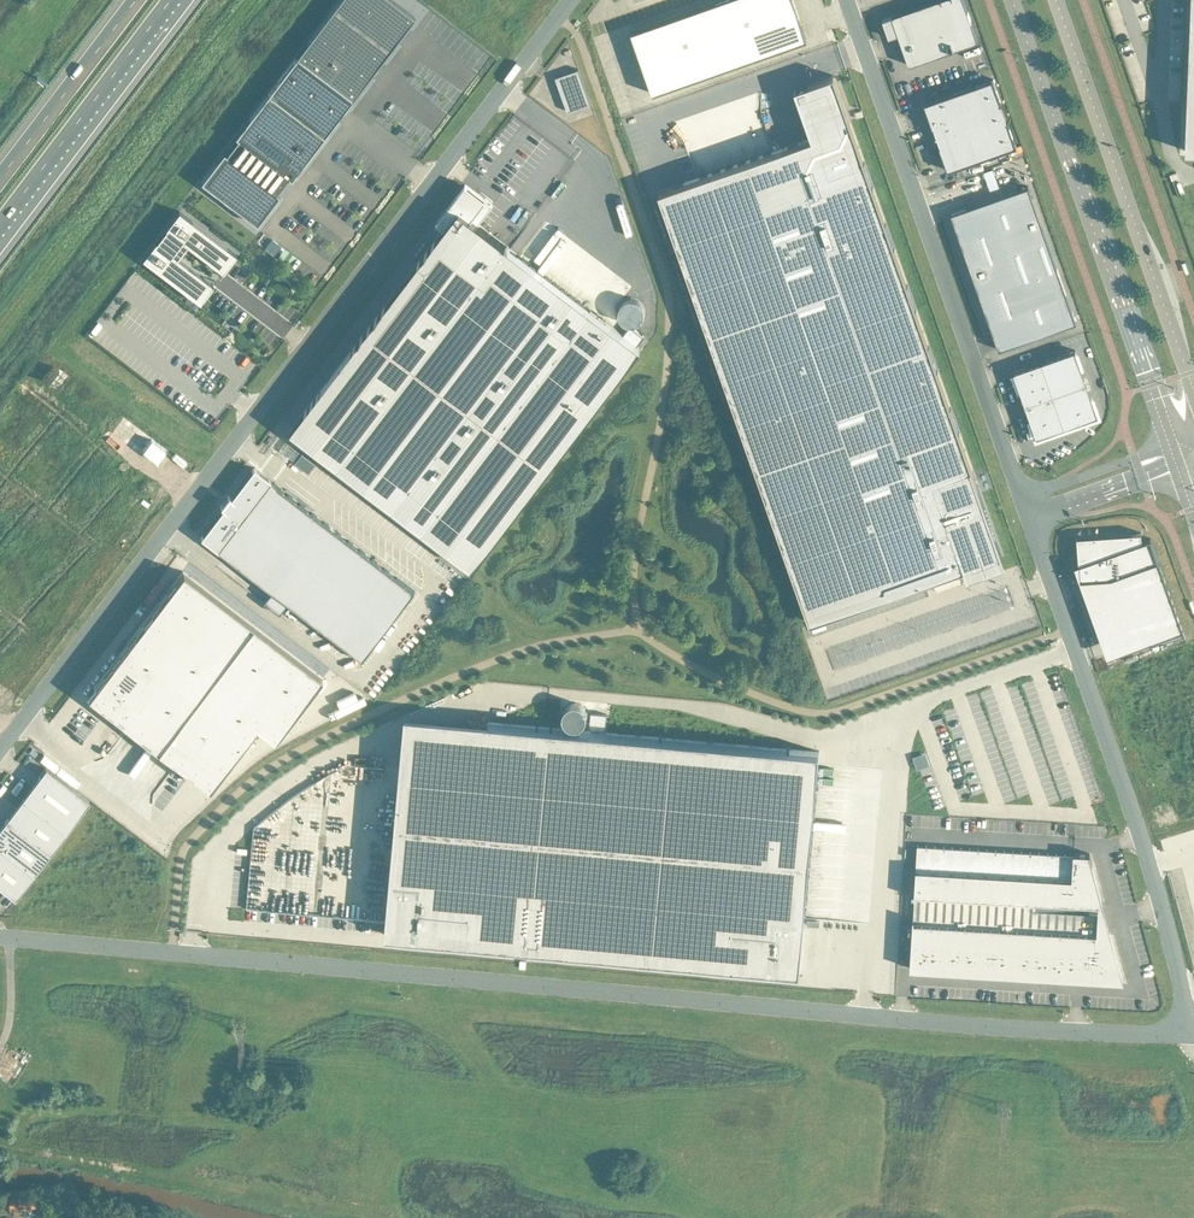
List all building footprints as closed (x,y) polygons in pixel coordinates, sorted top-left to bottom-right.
[(201,182),(257,224),(280,195),(277,192),(279,190),(282,189),(285,187),(287,183),(287,180),(289,177),(291,179),(325,136),(353,98),(414,17),(391,0),(345,0),(301,59),(297,56),(268,93),(235,136),(238,138),(226,154),(223,152),(201,182)] [(792,0),(720,0),(631,31),(653,93),(806,39),(792,0)] [(707,0),(671,0),(671,2),(674,1),(677,10),(707,1),(707,0)] [(909,65),(978,41),(964,0),(935,0),(892,15),(892,16),(883,19),(889,37),(898,34),(909,65)] [(1185,150),(1193,151),(1193,0),(1191,0),(1185,150)] [(567,111),(590,103),(578,69),(555,77),(567,111)] [(934,127),(948,170),(1017,146),(1008,121),(1007,122),(1000,104),(1002,104),(993,78),(924,103),(932,127),(934,127)] [(812,138),(659,192),(810,622),(964,568),(967,577),(968,577),(965,568),(1002,555),(972,470),(851,124),(812,138)] [(993,167),(983,171),(990,189),(1000,185),(993,167)] [(444,229),(290,429),(472,568),(640,348),(637,345),(644,336),(630,325),(623,334),(478,224),(492,206),(465,185),(436,223),(444,229)] [(996,342),(999,349),(1076,322),(1028,186),(1023,188),(951,213),(996,342)] [(206,203),(210,197),(199,190),(195,196),(206,203)] [(179,210),(142,258),(200,302),(213,285),(175,256),(185,243),(223,272),(236,254),(179,210)] [(1014,371),(1025,404),(1037,437),(1098,415),(1075,350),(1014,371)] [(302,453),(295,463),(307,472),(314,463),(302,453)] [(286,603),(362,660),(415,590),(254,468),(231,497),(228,495),(220,506),(223,508),(200,537),(271,591),(263,602),(278,613),(286,603)] [(1141,532),(1077,537),(1080,580),(1110,578),(1134,646),(1183,629),(1150,538),(1142,541),(1141,532)] [(183,571),(88,696),(154,746),(209,788),(256,727),(274,740),(322,677),(183,571)] [(593,712),(591,729),(607,730),(608,714),(593,712)] [(400,769),(385,934),(799,971),(819,752),(489,721),(483,776),(400,769)] [(15,898),(90,800),(46,767),(0,827),(0,887),(15,898)] [(1093,864),(1090,853),(1074,852),(1073,854),(917,845),(914,897),(915,897),(913,919),(910,968),(916,968),(916,967),(1122,979),(1110,934),(1099,933),(1101,904),(1091,865),(1093,864)]
